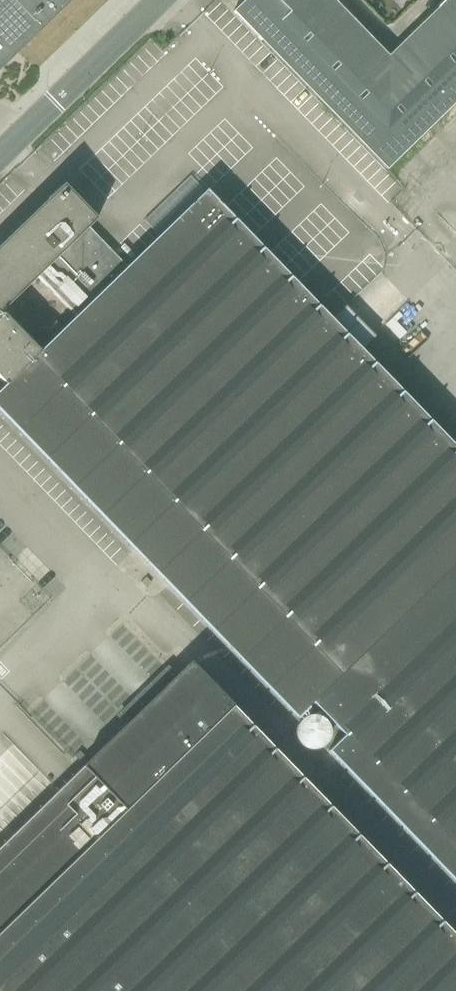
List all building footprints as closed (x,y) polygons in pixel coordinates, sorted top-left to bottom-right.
[(72,0),(0,0),(0,70),(72,0)] [(232,12),(260,41),(261,41),(386,170),(455,103),(455,0),(444,0),(437,7),(437,8),(388,57),(334,0),(245,0),(232,12)] [(206,190),(127,267),(88,227),(96,219),(81,204),(63,185),(0,246),(0,379),(5,385),(0,390),(0,412),(297,719),(313,704),(344,735),(328,751),(455,883),(455,448),(332,320),(336,315),(309,287),(305,292),(206,190)] [(232,706),(233,706),(204,676),(203,677),(190,663),(114,737),(113,736),(82,766),(83,767),(0,847),(0,990),(455,990),(455,936),(232,706)]
